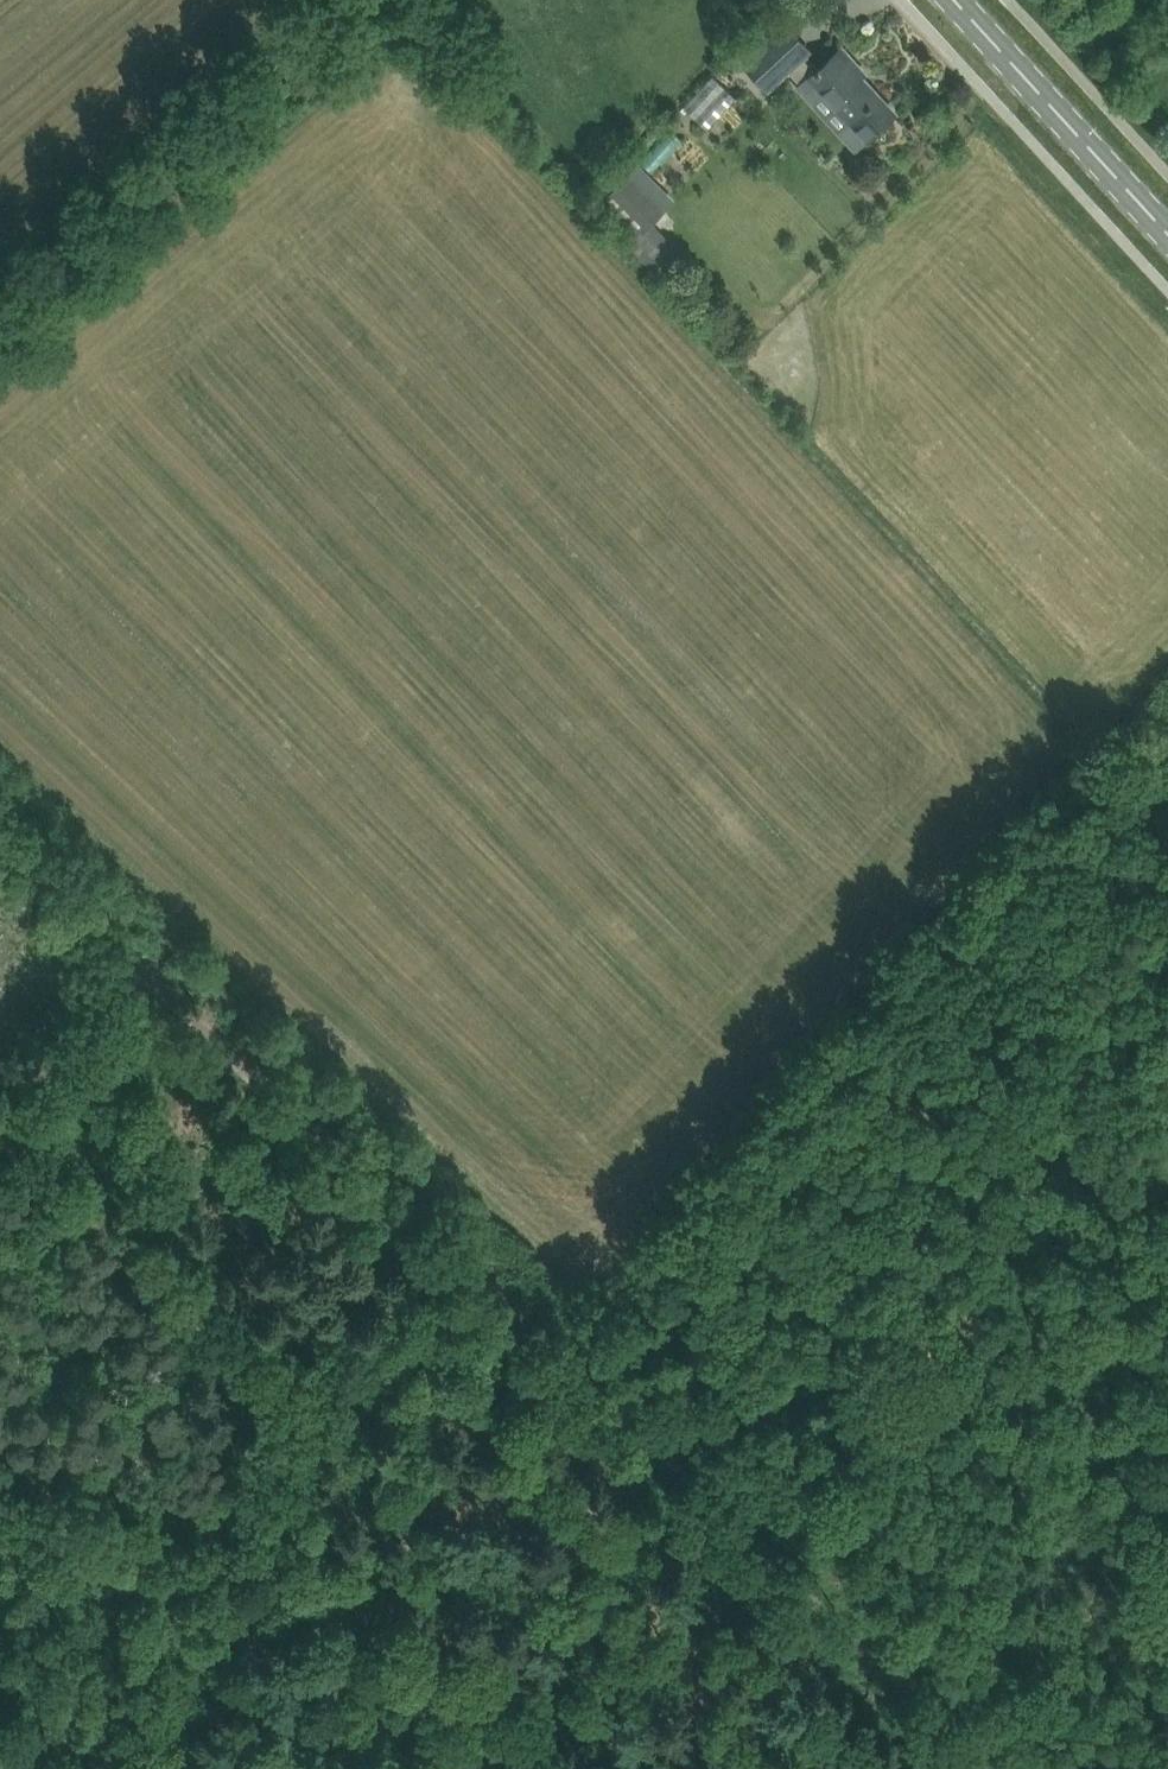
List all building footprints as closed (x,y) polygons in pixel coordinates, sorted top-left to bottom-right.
[(895,111),(879,94),(853,65),(856,62),(841,46),(819,67),(806,52),(810,50),(785,23),(768,39),(745,60),(770,87),(788,70),(801,84),(807,78),(821,94),(826,90),(852,119),(837,132),(853,150),(895,111)] [(683,105),(705,126),(735,94),(713,73),(683,105)] [(664,166),(698,144),(689,129),(654,151),(664,166)] [(653,218),(664,208),(627,171),(599,199),(634,236),(627,243),(658,275),(683,252),(653,218)]
